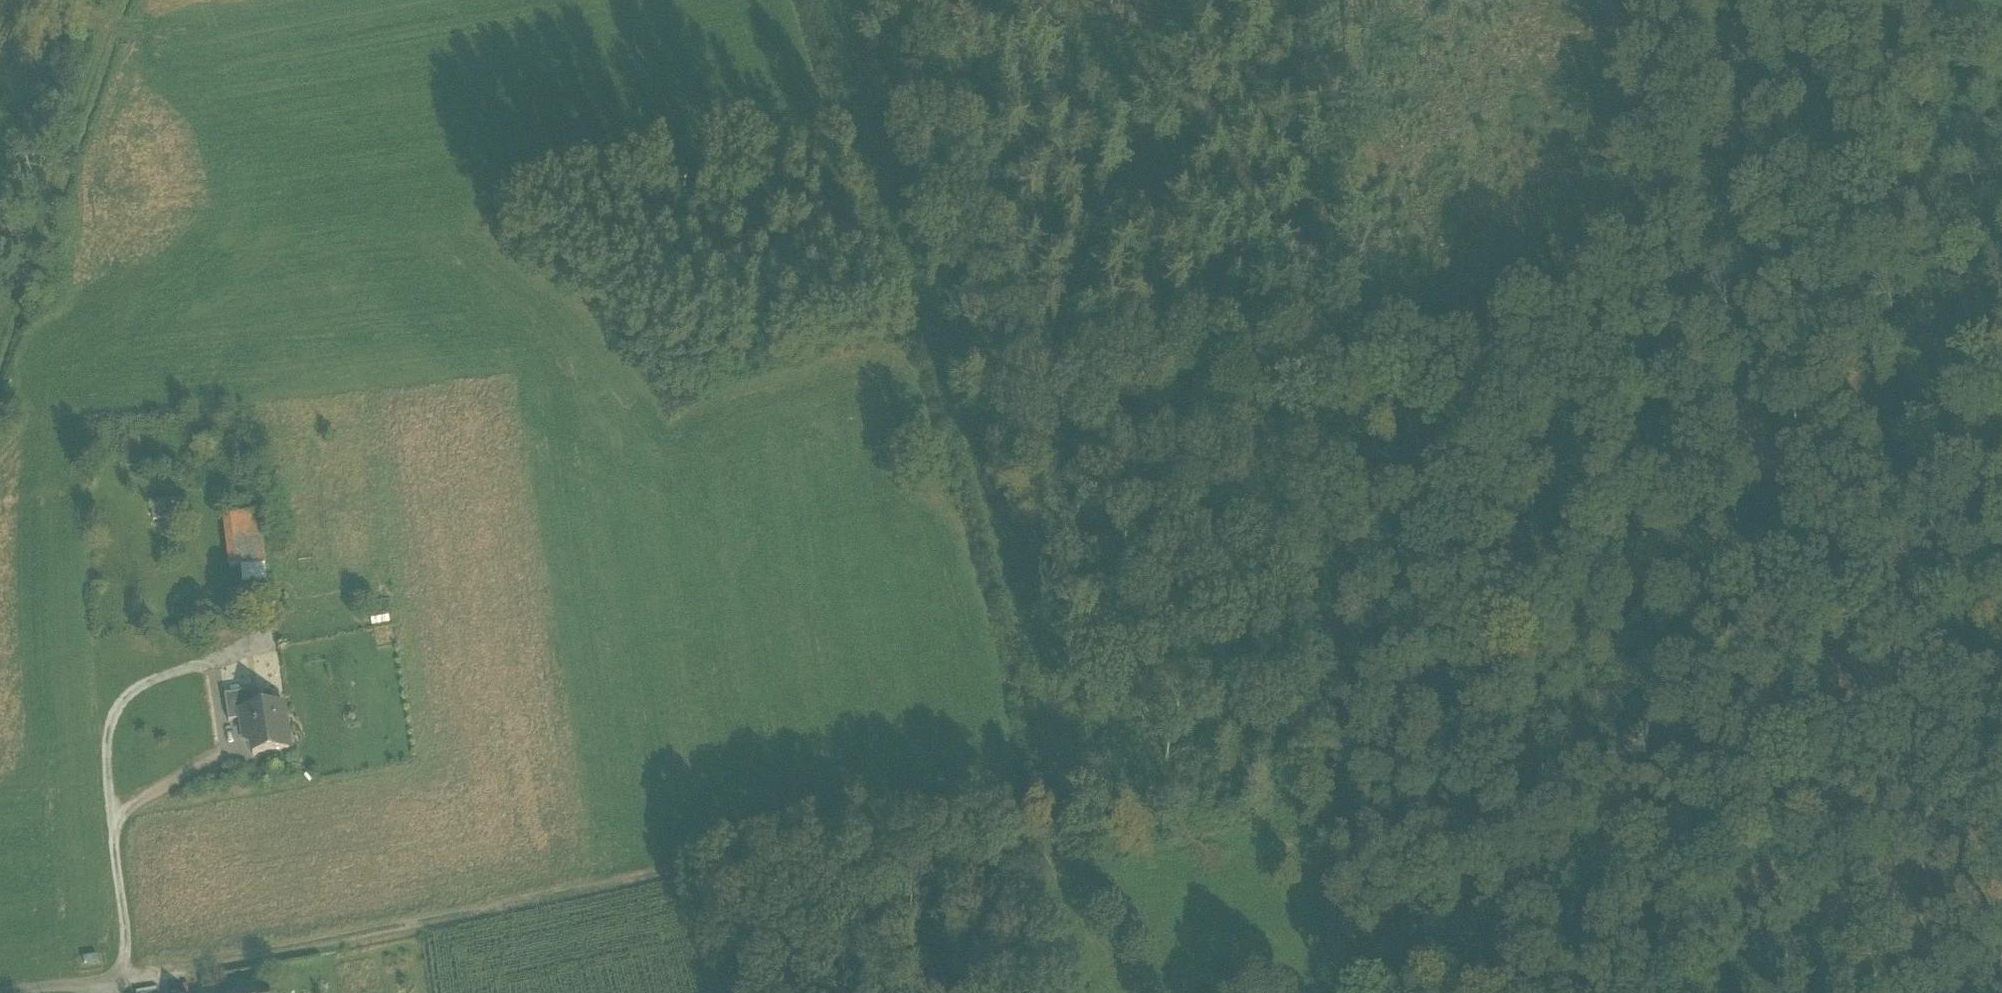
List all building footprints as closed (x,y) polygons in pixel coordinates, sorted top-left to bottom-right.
[(161,507),(149,508),(150,524),(163,523),(161,507)] [(229,568),(240,567),(264,565),(258,514),(223,517),(229,568)] [(264,565),(240,567),(242,585),(266,582),(264,565)] [(228,724),(240,722),(239,714),(255,711),(252,693),(224,697),(228,724)] [(255,711),(239,714),(240,722),(243,742),(250,746),(252,756),(288,751),(282,707),(255,711)]
